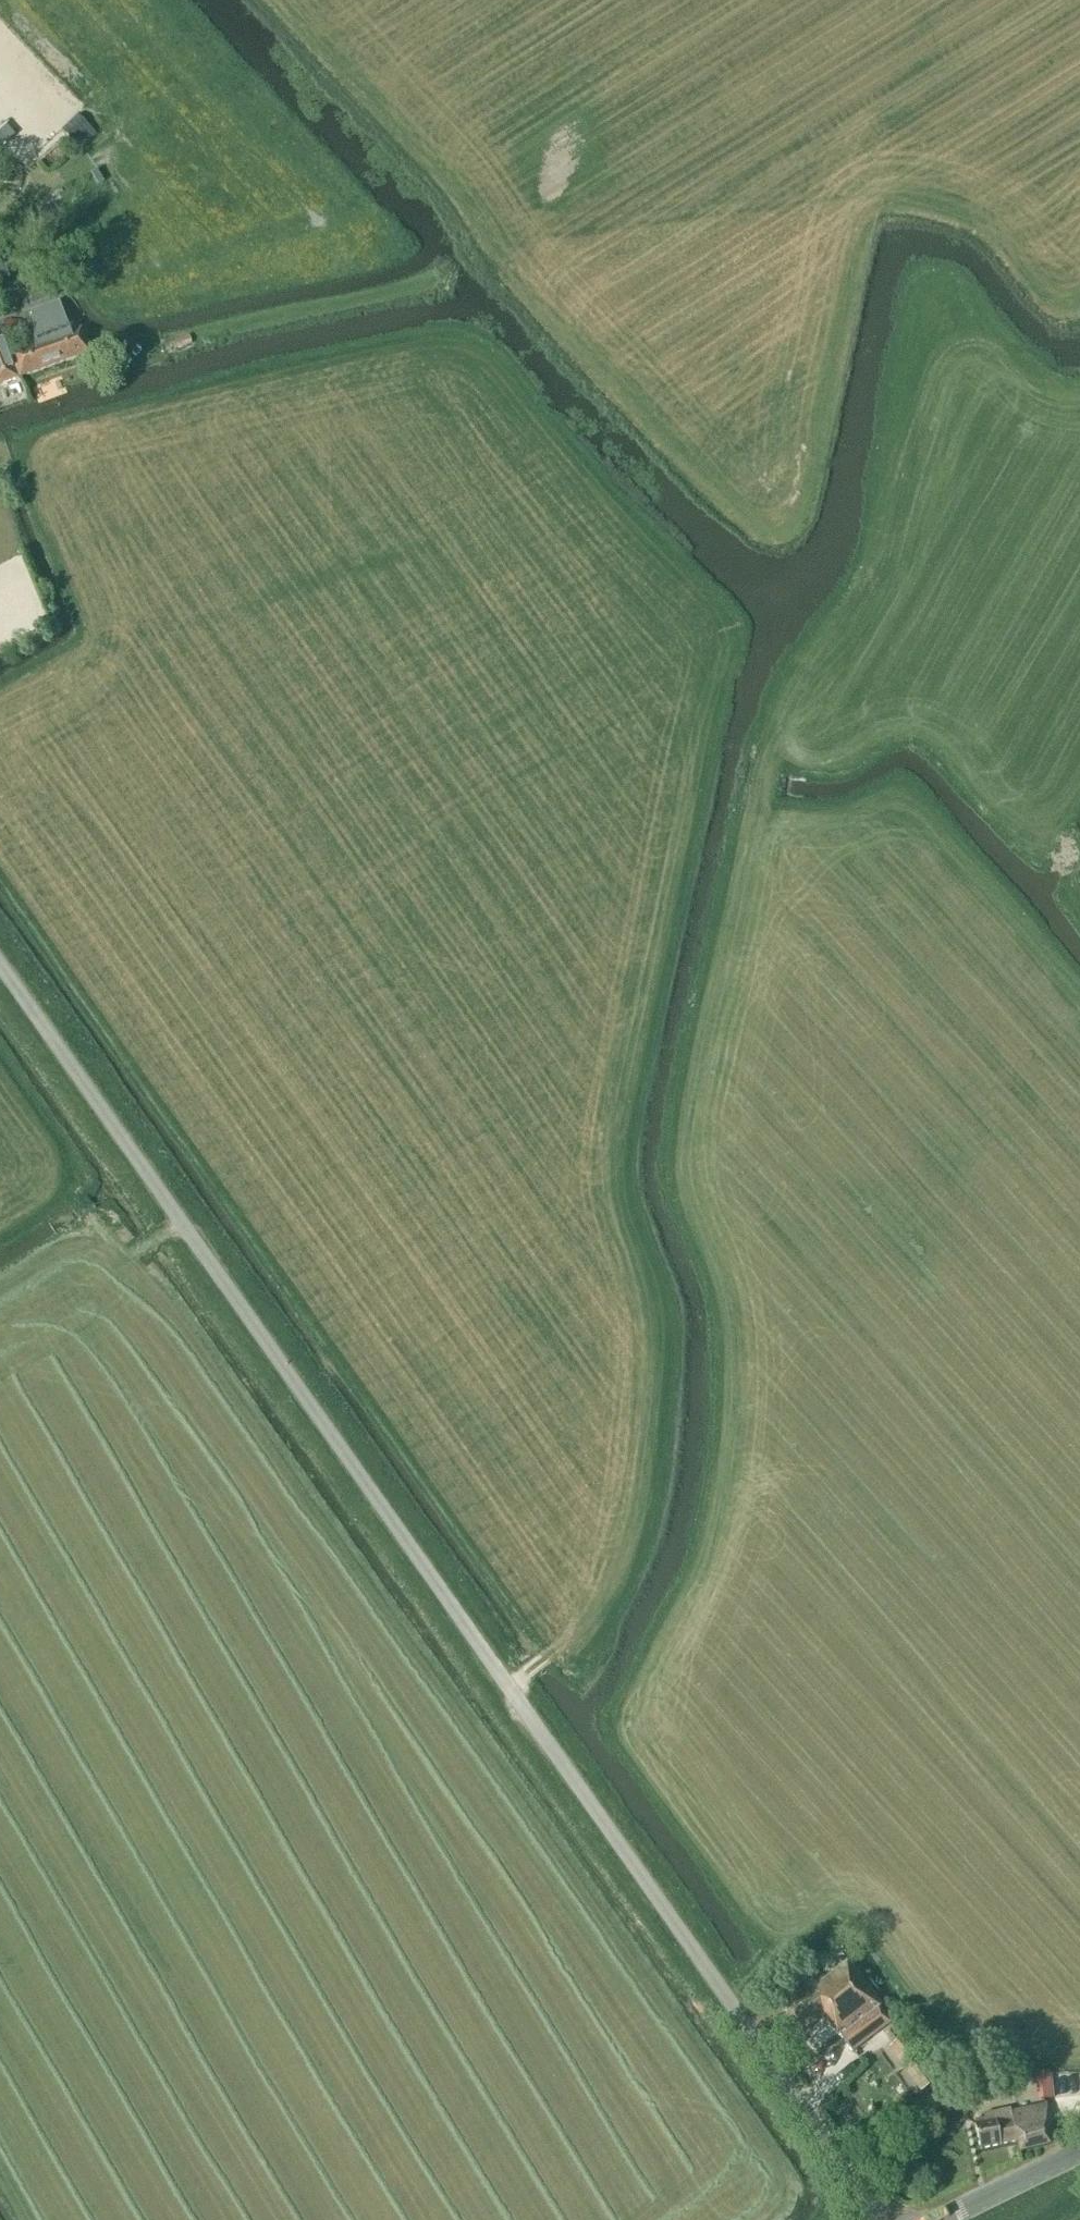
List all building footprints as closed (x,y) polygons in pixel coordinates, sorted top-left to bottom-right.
[(83,147),(99,132),(83,115),(67,130),(83,147)] [(16,135),(8,120),(0,124),(0,143),(16,135)] [(9,279),(3,254),(0,255),(0,281),(9,279)] [(57,297),(51,280),(29,286),(31,304),(57,297)] [(31,312),(36,345),(11,354),(19,378),(90,354),(81,329),(72,333),(64,313),(60,302),(31,312)] [(19,378),(11,354),(10,355),(1,331),(0,331),(0,385),(19,378)] [(176,348),(192,344),(189,335),(174,339),(176,348)] [(880,2006),(848,1964),(824,1981),(785,2011),(802,2032),(821,2018),(827,2025),(828,2024),(839,2038),(840,2037),(851,2052),(889,2023),(878,2008),(880,2006)] [(936,2081),(904,2036),(888,2048),(919,2093),(936,2081)] [(1038,2077),(1040,2102),(1054,2100),(1051,2075),(1038,2077)] [(940,2107),(928,2098),(919,2110),(932,2119),(940,2107)] [(987,2123),(975,2126),(980,2150),(1017,2141),(1020,2153),(1056,2144),(1047,2104),(1011,2112),(1010,2106),(984,2112),(987,2123)]
